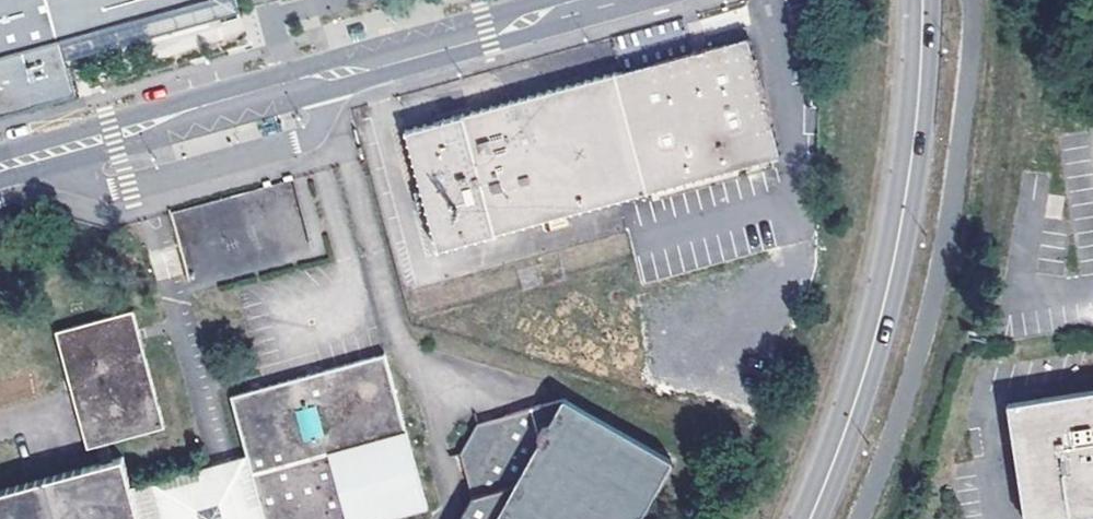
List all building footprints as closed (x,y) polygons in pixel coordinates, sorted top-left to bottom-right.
[(79,100),(69,61),(64,44),(73,41),(196,8),(194,0),(0,0),(0,122),(79,100)] [(64,44),(69,61),(218,20),(212,0),(194,0),(196,8),(73,41),(64,44)] [(748,41),(406,135),(438,252),(781,159),(748,41)] [(293,185),(170,219),(188,288),(312,255),(293,185)] [(132,492),(124,465),(114,468),(109,450),(165,435),(133,316),(57,337),(90,455),(98,452),(103,472),(0,500),(0,518),(138,518),(132,492)] [(263,518),(410,518),(428,514),(386,361),(233,404),(247,461),(263,518)] [(1027,518),(1077,518),(1092,517),(1092,394),(1012,405),(1027,518)] [(672,467),(570,406),(480,428),(464,454),(472,503),(462,518),(640,518),(672,467)] [(138,518),(161,518),(176,515),(177,518),(263,518),(247,461),(132,492),(138,518)] [(672,467),(640,518),(647,518),(677,470),(672,467)]
